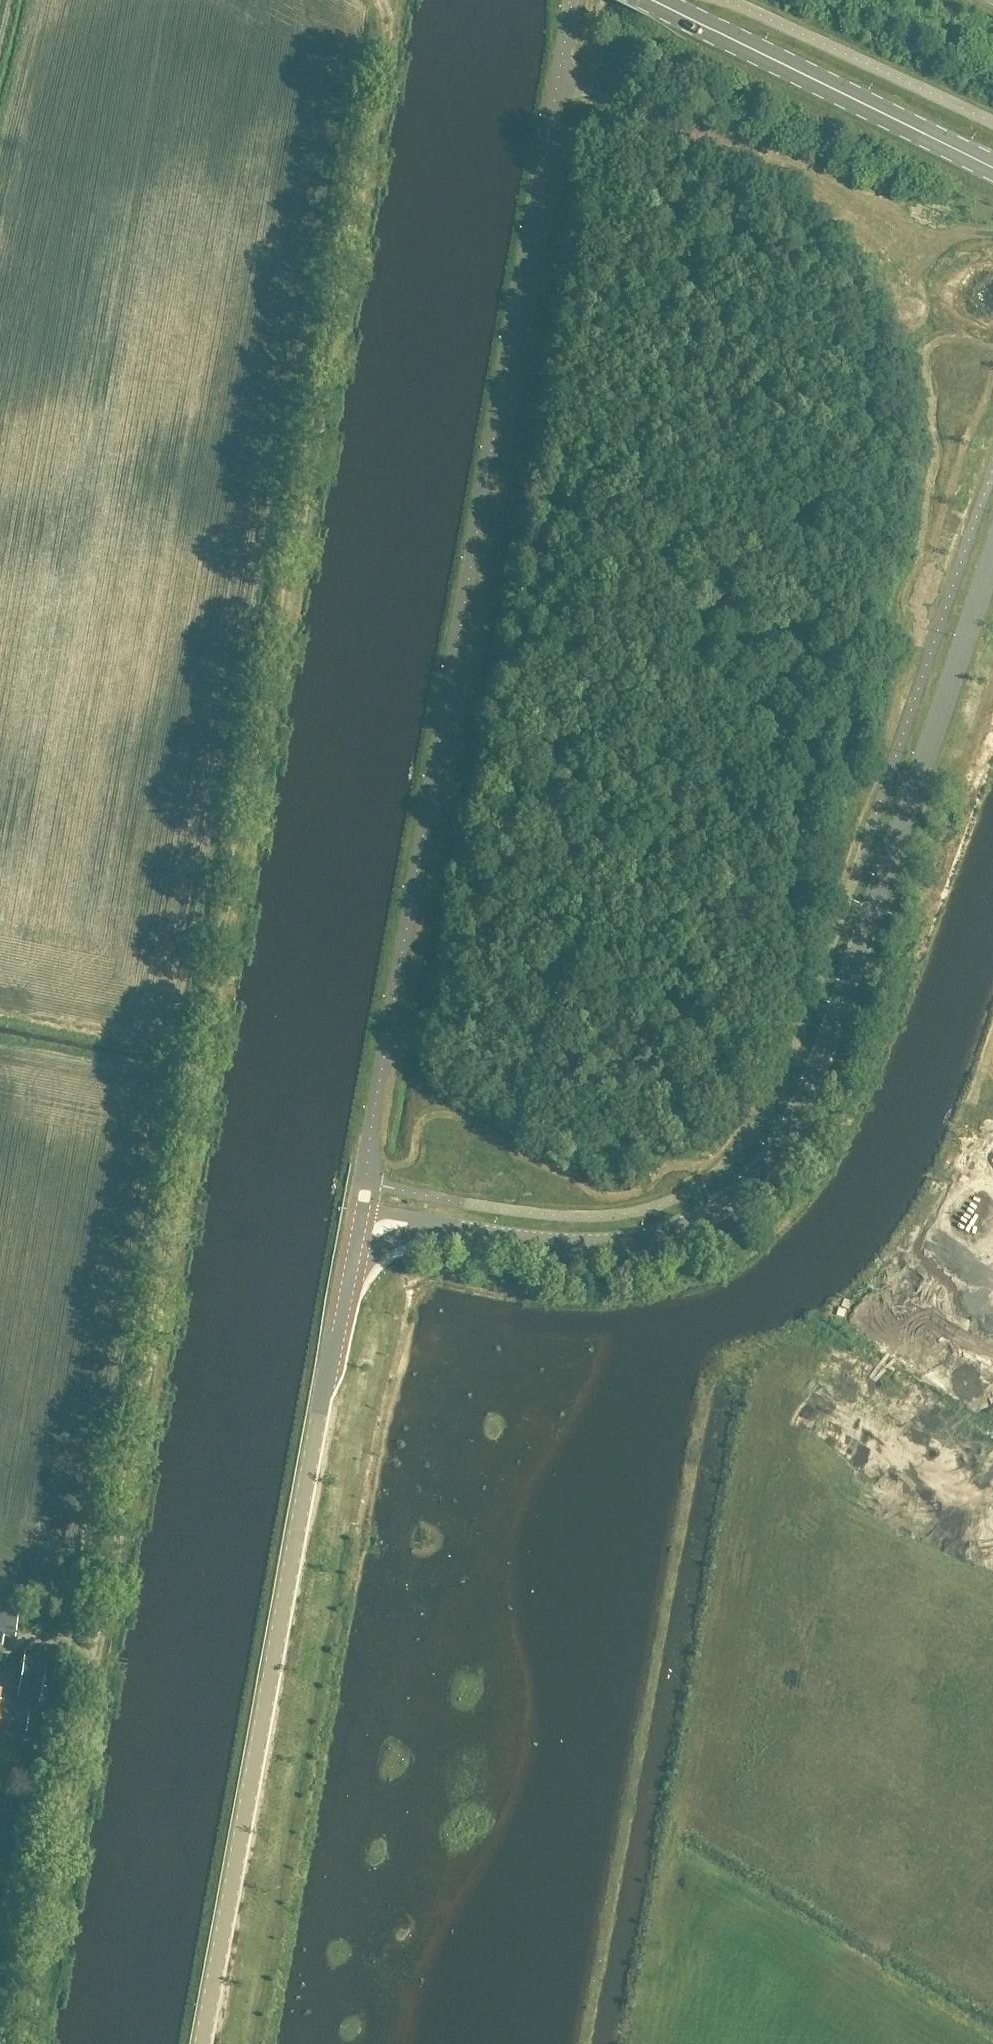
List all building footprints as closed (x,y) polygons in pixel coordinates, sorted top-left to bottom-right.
[(19,1608),(0,1605),(0,1644),(3,1644),(5,1630),(17,1631),(19,1608)] [(54,1690),(60,1657),(25,1651),(17,1699),(40,1703),(42,1688),(54,1690)]
